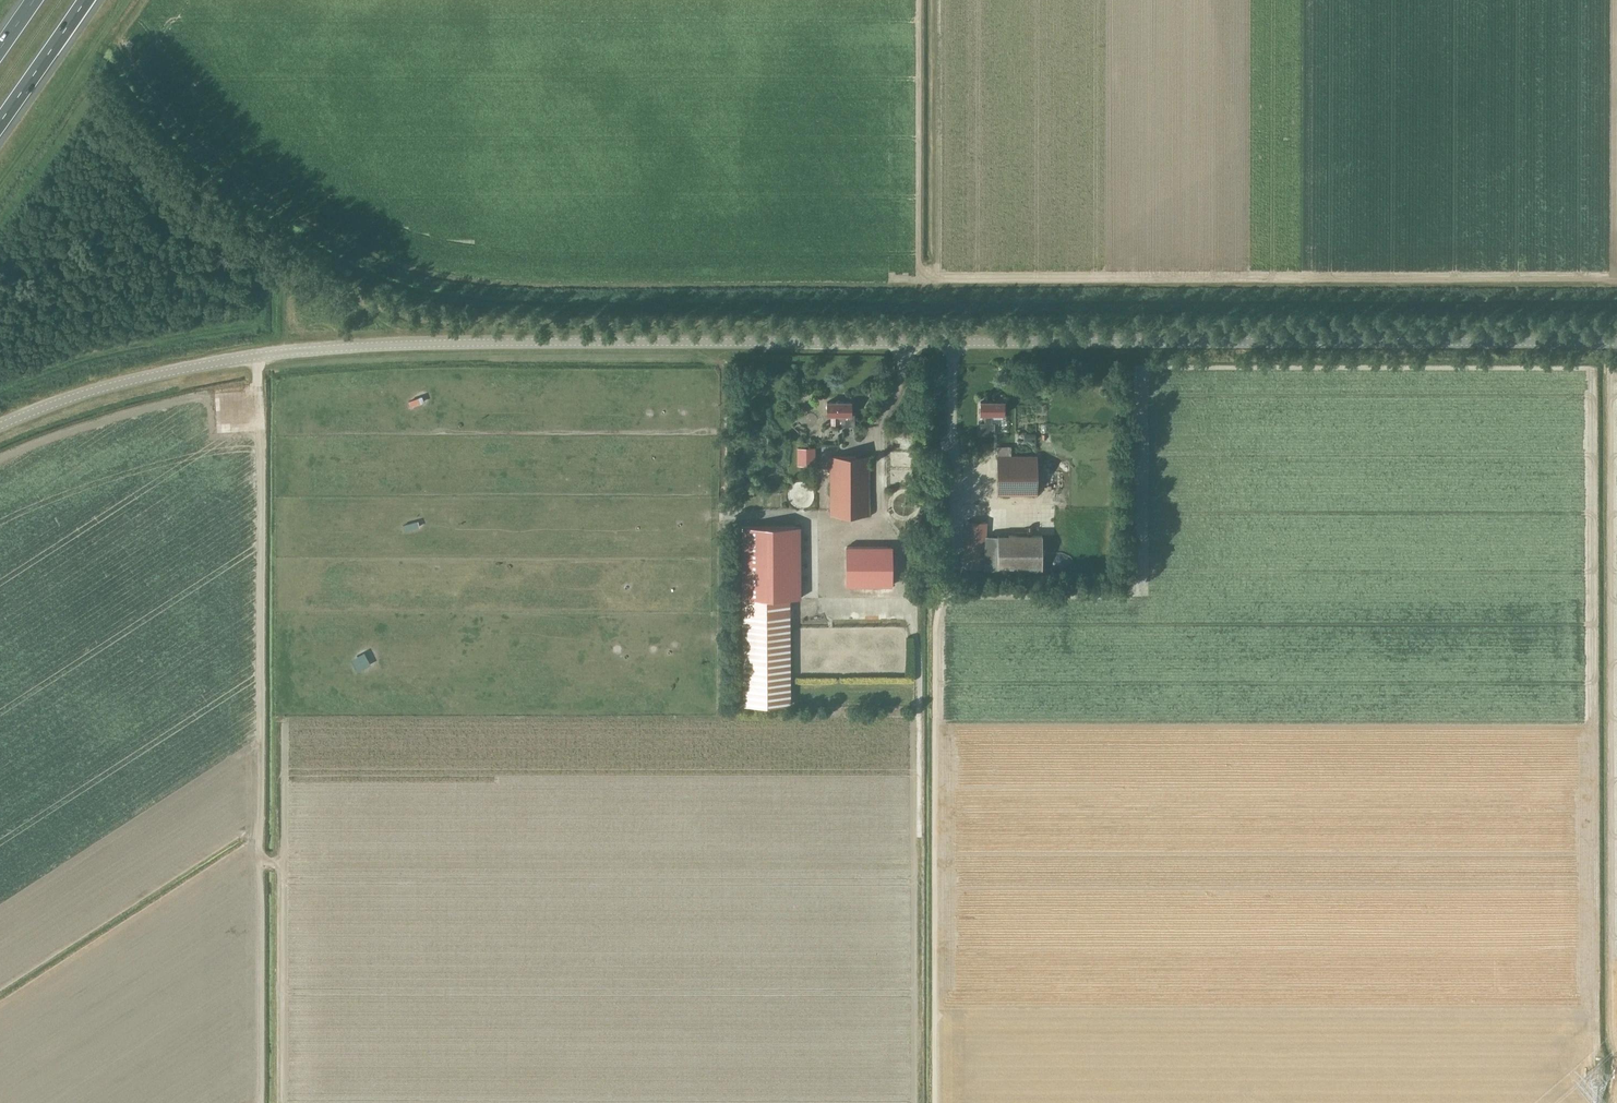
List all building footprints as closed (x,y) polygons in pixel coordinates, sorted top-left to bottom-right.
[(1004,401),(980,401),(980,414),(984,414),(984,423),(980,423),(980,430),(994,430),(994,423),(992,423),(992,414),(1004,414),(1004,401)] [(839,415),(852,415),(851,402),(827,402),(827,415),(832,415),(832,424),(839,424),(839,415)] [(816,447),(798,447),(798,465),(816,465),(816,447)] [(831,514),(869,514),(869,456),(831,456),(831,514)] [(1041,478),(1036,478),(1036,456),(998,456),(998,494),(1036,494),(1036,491),(1041,491),(1041,478)] [(985,569),(987,522),(966,521),(963,568),(985,569)] [(791,704),(790,598),(796,598),(795,526),(743,527),(744,705),(791,704)] [(1042,535),(997,535),(997,570),(1042,570),(1042,535)] [(847,585),(891,585),(891,546),(847,546),(847,585)] [(877,651),(878,669),(893,668),(892,650),(877,651)]
